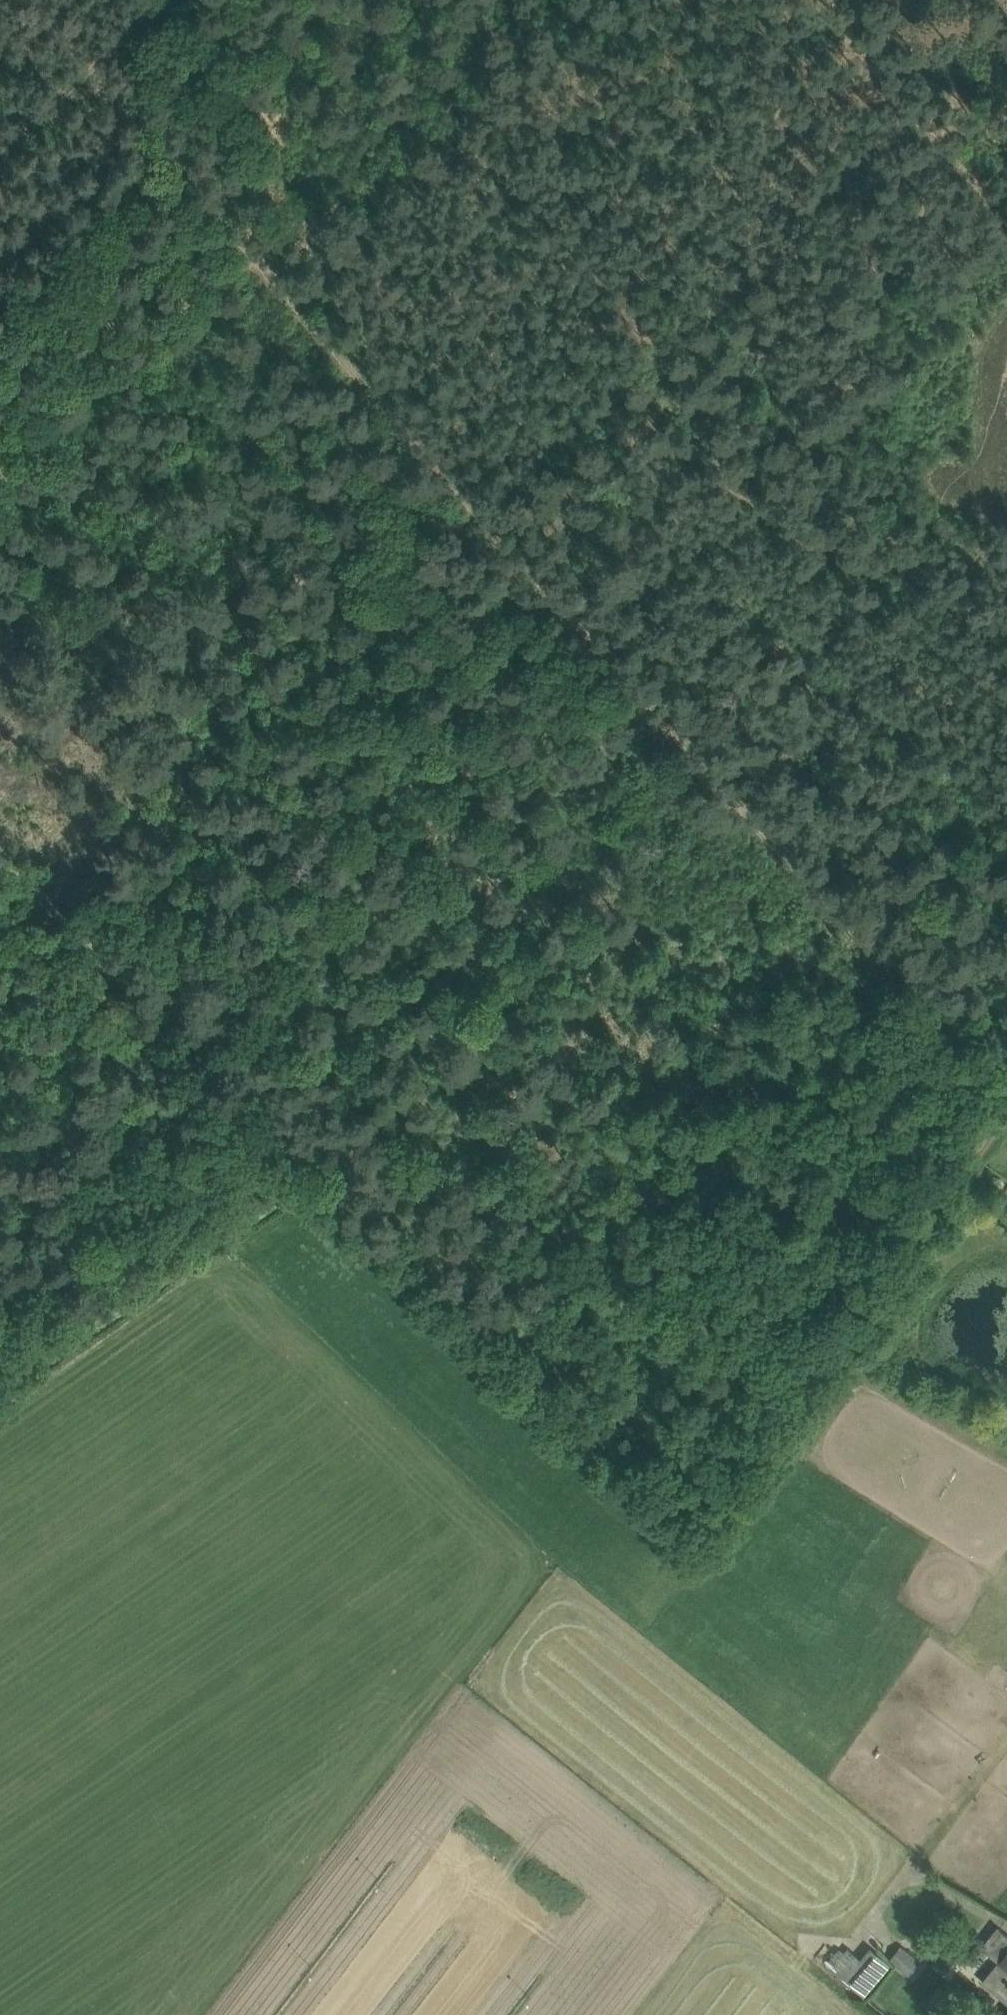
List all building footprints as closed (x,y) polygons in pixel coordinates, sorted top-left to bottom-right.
[(998,1925),(981,1946),(999,1960),(984,1980),(998,1992),(1006,1999),(1006,1933),(998,1925)] [(844,1942),(825,1964),(843,1980),(862,1958),(844,1942)] [(894,1964),(908,1976),(920,1961),(907,1950),(894,1964)]
